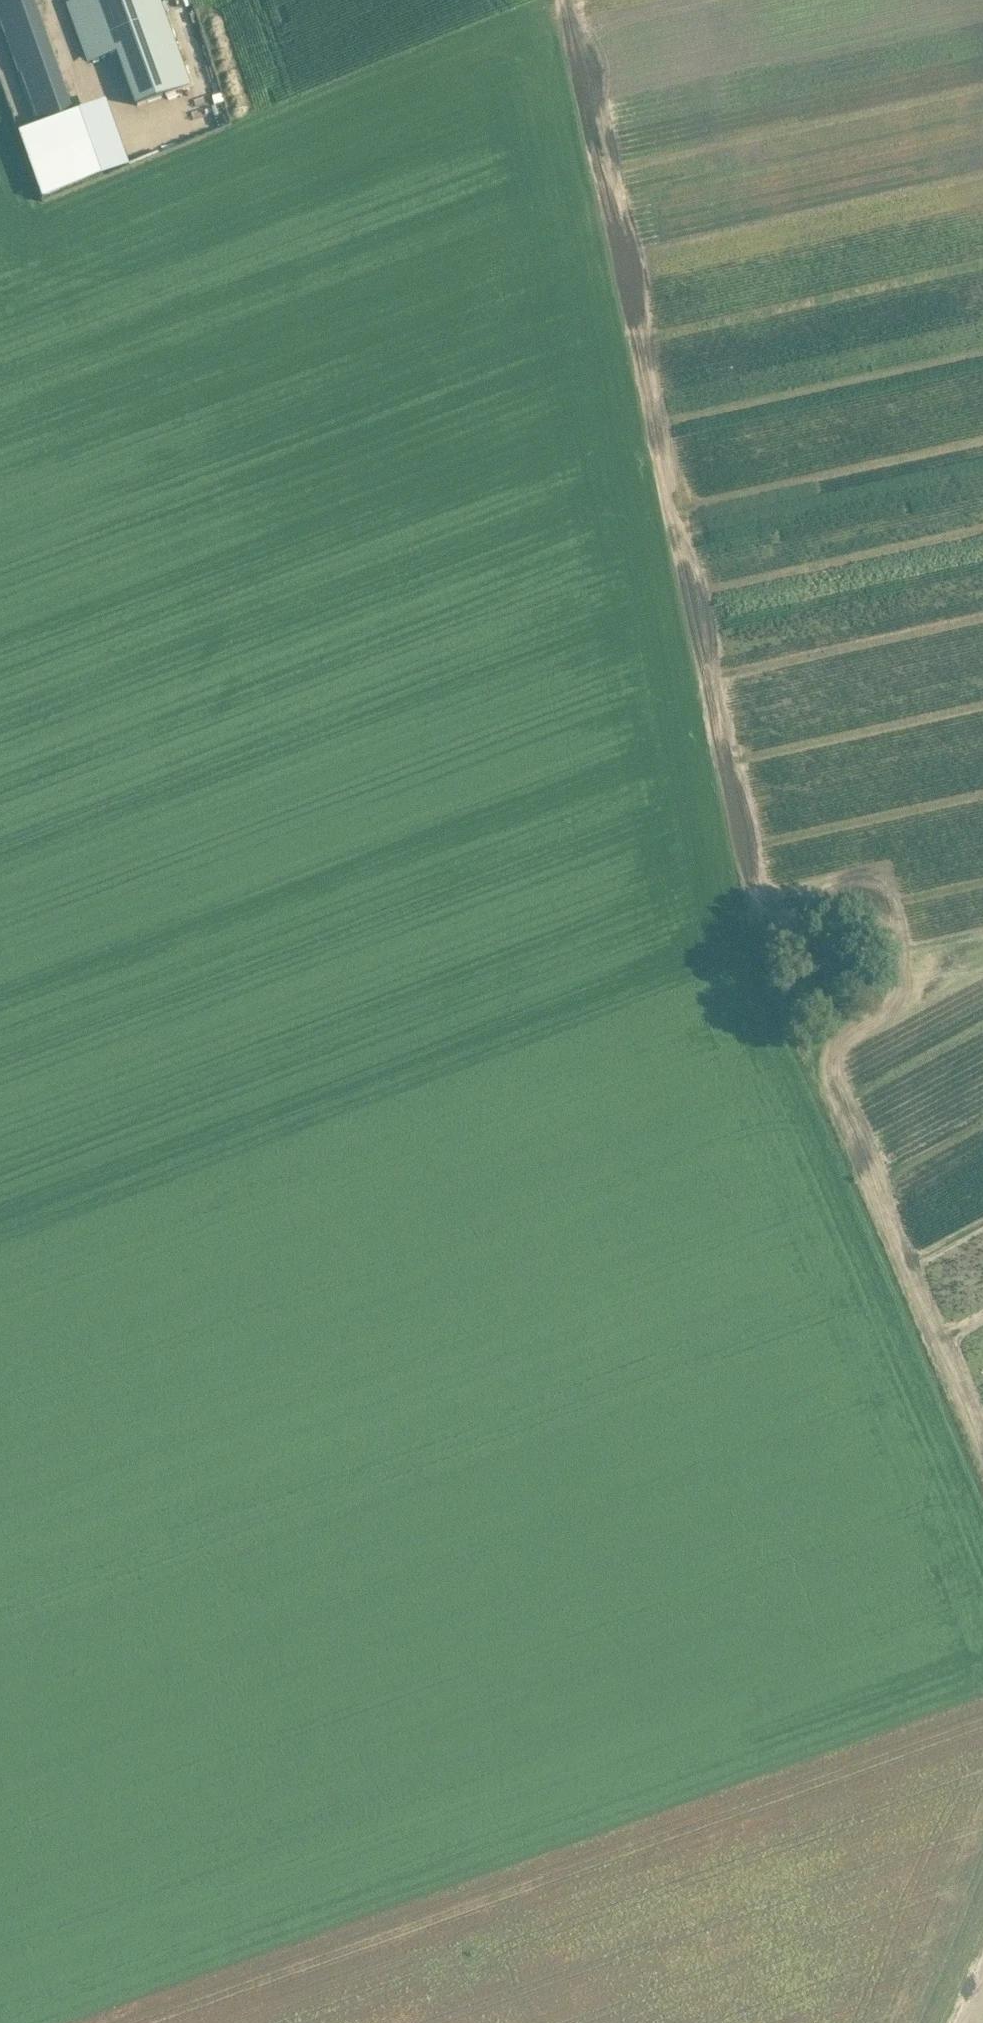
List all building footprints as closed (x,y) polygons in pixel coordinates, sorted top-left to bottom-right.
[(20,72),(22,72),(40,123),(73,111),(34,0),(0,0),(0,16),(20,72)] [(91,59),(117,50),(138,106),(191,87),(159,0),(70,0),(91,59)]
